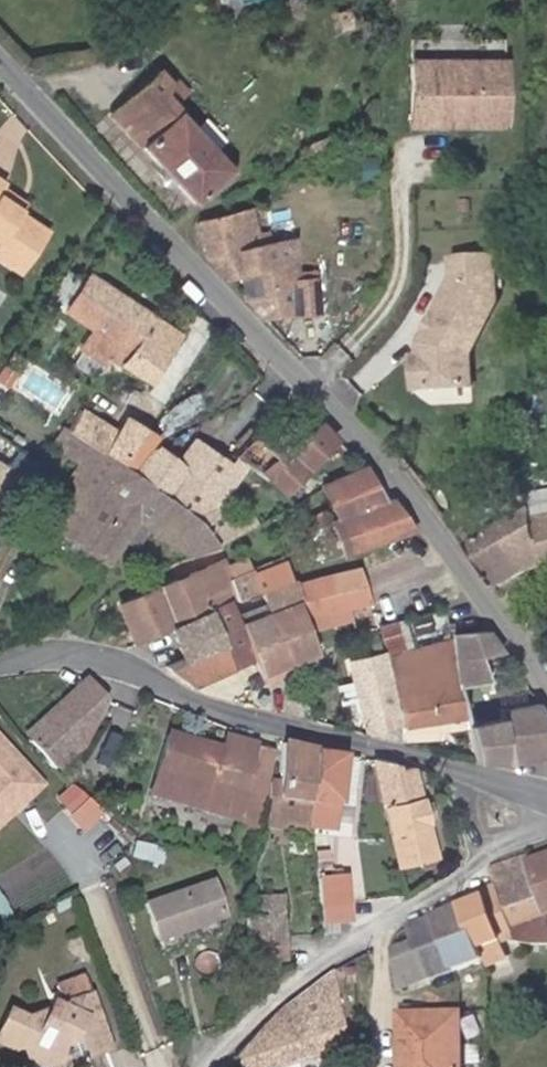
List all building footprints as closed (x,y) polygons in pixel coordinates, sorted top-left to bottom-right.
[(436,70),(437,63),(411,64),(414,127),(449,127),(449,118),(463,117),(464,126),(507,125),(505,62),(467,62),(468,70),(436,70)] [(173,84),(170,81),(158,68),(114,111),(144,144),(142,147),(195,202),(230,169),(172,107),(162,96),(173,84)] [(175,77),(170,81),(173,84),(162,96),(172,107),(188,91),(175,77)] [(449,118),(449,127),(464,126),(463,117),(449,118)] [(0,192),(0,201),(20,214),(24,208),(0,192)] [(20,274),(47,234),(18,216),(20,214),(0,201),(0,261),(20,274)] [(246,301),(263,319),(318,312),(317,277),(296,280),(295,238),(260,246),(251,208),(199,221),(208,262),(225,280),(240,277),(246,301)] [(418,342),(418,358),(426,365),(426,389),(468,388),(468,354),(498,304),(497,262),(455,262),(455,281),(432,319),(436,324),(431,333),(425,331),(418,342)] [(95,329),(82,348),(104,362),(110,354),(150,379),(177,336),(88,277),(67,311),(95,329)] [(426,365),(418,358),(412,358),(411,388),(426,389),(426,365)] [(131,473),(146,452),(81,414),(69,432),(131,473)] [(268,477),(313,427),(304,419),(284,439),(268,423),(235,456),(268,477)] [(337,439),(320,421),(313,427),(268,477),(285,496),(337,439)] [(85,471),(77,484),(50,526),(109,562),(139,520),(191,558),(217,546),(212,538),(200,520),(193,516),(148,485),(131,473),(69,432),(63,427),(50,447),(77,465),(85,471)] [(148,485),(193,516),(229,466),(194,441),(176,463),(155,447),(146,452),(131,473),(148,485)] [(85,471),(77,465),(69,479),(77,484),(85,471)] [(352,513),(365,548),(415,529),(392,498),(382,502),(361,467),(321,486),(336,519),(352,513)] [(530,478),(530,509),(464,549),(473,561),(483,576),(492,589),(518,574),(546,563),(546,473),(530,478)] [(343,556),(365,548),(352,513),(336,519),(331,522),(343,556)] [(272,563),(279,560),(274,549),(244,561),(249,573),(272,563)] [(291,579),(282,559),(279,560),(272,563),(249,573),(257,592),(291,579)] [(224,582),(231,580),(223,561),(217,564),(224,582)] [(237,577),(249,573),(244,561),(232,565),(237,577)] [(234,594),(231,580),(224,582),(217,564),(118,606),(135,642),(149,636),(170,627),(202,614),(208,611),(230,602),(235,599),(234,594)] [(347,618),(354,617),(373,612),(361,567),(339,573),(311,581),(293,586),(297,599),(278,607),(283,622),(271,627),(287,662),(314,651),(311,639),(310,639),(308,631),(307,628),(347,618)] [(240,628),(230,602),(208,611),(222,643),(232,667),(220,672),(225,680),(234,699),(244,694),(261,686),(259,680),(240,628)] [(465,717),(459,684),(450,634),(448,619),(480,615),(471,603),(377,626),(381,642),(384,652),(390,676),(401,726),(465,717)] [(182,659),(222,643),(208,611),(202,614),(170,627),(182,659)] [(448,619),(450,634),(490,630),(480,615),(448,619)] [(347,618),(307,628),(308,631),(310,639),(350,629),(347,618)] [(287,662),(271,627),(268,620),(240,628),(259,680),(282,673),(290,671),(287,662)] [(450,634),(459,684),(486,679),(481,653),(502,647),(490,630),(450,634)] [(232,667),(222,643),(182,659),(164,666),(187,685),(190,685),(220,672),(232,667)] [(390,676),(384,652),(351,659),(368,732),(401,726),(390,676)] [(97,721),(107,699),(87,681),(25,739),(28,743),(50,767),(53,770),(78,748),(92,718),(97,721)] [(465,720),(472,758),(546,761),(546,726),(536,700),(497,707),(499,713),(465,720)] [(240,819),(258,748),(228,739),(225,751),(169,736),(152,795),(240,819)] [(307,822),(309,806),(313,755),(313,752),(310,751),(282,743),(277,818),(307,822)] [(240,819),(238,829),(258,834),(276,753),(258,748),(240,819)] [(0,751),(0,821),(35,788),(0,751)] [(313,755),(309,806),(310,823),(335,826),(336,821),(337,806),(354,807),(359,759),(313,755)] [(397,867),(437,857),(416,769),(397,763),(371,760),(397,867)] [(68,788),(51,803),(65,818),(81,801),(68,788)] [(81,801),(65,818),(79,833),(96,817),(81,801)] [(337,806),(336,821),(352,822),(354,807),(337,806)] [(488,813),(490,827),(503,826),(502,813),(488,813)] [(164,852),(136,845),(133,858),(161,866),(164,852)] [(498,885),(501,892),(535,879),(537,878),(530,863),(528,857),(493,871),(498,885)] [(546,948),(546,857),(530,863),(537,878),(535,879),(501,892),(504,901),(512,925),(513,928),(513,929),(516,937),(519,944),(546,948)] [(315,875),(318,922),(347,920),(343,874),(315,875)] [(1,883),(14,903),(22,898),(9,878),(1,883)] [(147,904),(159,941),(223,919),(210,882),(147,904)] [(1,883),(0,883),(0,916),(4,922),(19,911),(14,903),(1,883)] [(481,891),(484,898),(501,892),(498,885),(481,891)] [(504,901),(501,892),(484,898),(461,907),(463,912),(469,928),(473,927),(482,949),(516,937),(513,929),(513,928),(512,925),(504,901)] [(486,959),(482,949),(473,927),(469,928),(463,912),(461,907),(408,927),(413,939),(429,981),(486,959)] [(251,919),(254,962),(286,960),(283,916),(251,919)] [(399,992),(429,981),(413,939),(394,951),(399,992)] [(233,1060),(236,1066),(286,1066),(344,1049),(333,973),(321,981),(279,1012),(278,1013),(239,1054),(233,1060)] [(35,1066),(64,1066),(68,1060),(78,1057),(81,1066),(93,1066),(107,1063),(102,1048),(105,1046),(98,1025),(95,1025),(89,1008),(93,1007),(88,988),(59,997),(64,1016),(27,1029),(35,1066)] [(400,1066),(461,1066),(459,1012),(399,1014),(400,1066)] [(17,1050),(18,1050),(24,1066),(35,1066),(27,1029),(22,1029),(7,1022),(0,1036),(0,1042),(17,1050)] [(17,1050),(0,1042),(0,1055),(12,1060),(17,1050)]
